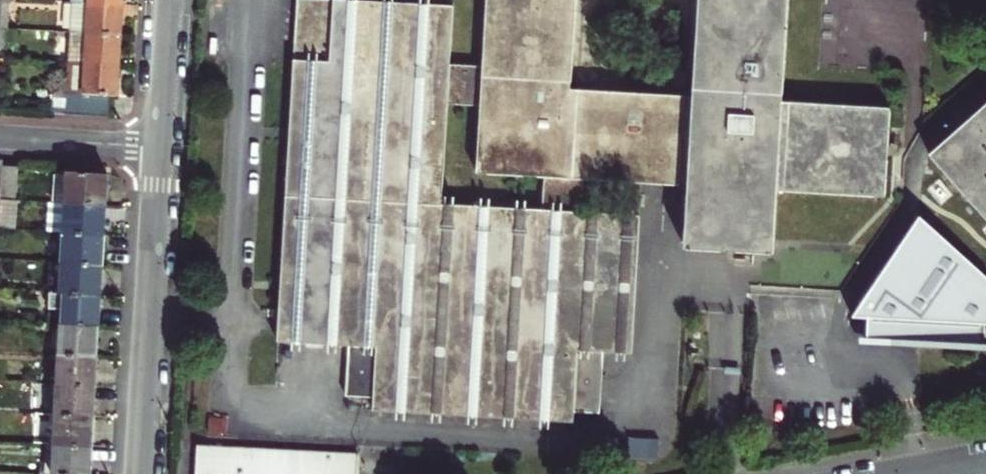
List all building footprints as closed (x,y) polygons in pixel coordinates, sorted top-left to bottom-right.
[(68,31),(120,34),(122,4),(76,1),(70,0),(68,31)] [(641,215),(584,212),(585,195),(586,179),(690,185),(686,247),(774,252),(778,190),(885,196),(887,196),(891,107),(783,100),(789,0),(700,0),(694,95),(572,88),(577,0),(488,0),(484,66),(451,64),(454,6),(354,0),(299,0),(278,340),(348,345),(345,395),(375,397),(374,410),(575,422),(576,412),(601,413),(605,350),(633,352),(641,215)] [(68,31),(66,60),(119,63),(120,34),(68,31)] [(119,63),(66,60),(65,90),(110,93),(117,94),(119,63)] [(110,93),(65,90),(52,89),(51,112),(108,115),(110,93)] [(931,154),(985,216),(985,106),(931,154)] [(0,172),(0,194),(13,194),(16,166),(0,165),(0,172)] [(63,201),(104,204),(106,174),(65,171),(65,174),(51,173),(50,201),(63,201)] [(12,222),(13,206),(20,206),(20,199),(0,198),(0,221),(12,222)] [(104,204),(63,201),(50,201),(48,200),(46,231),(61,232),(102,235),(104,204)] [(850,303),(865,306),(861,331),(978,349),(982,324),(985,325),(985,276),(927,210),(850,303)] [(61,232),(60,261),(101,264),(102,235),(61,232)] [(59,283),(58,292),(99,295),(101,264),(60,261),(60,263),(48,263),(46,282),(59,283)] [(99,295),(58,292),(50,291),(49,291),(47,322),(59,322),(98,325),(99,295)] [(59,322),(58,353),(96,355),(98,325),(59,322)] [(96,355),(58,353),(56,382),(94,384),(96,355)] [(56,382),(55,412),(93,414),(94,384),(56,382)] [(93,414),(55,412),(53,442),(91,444),(93,414)] [(53,442),(52,473),(54,473),(68,473),(90,473),(91,444),(53,442)] [(201,444),(198,473),(358,473),(359,453),(201,444)]
